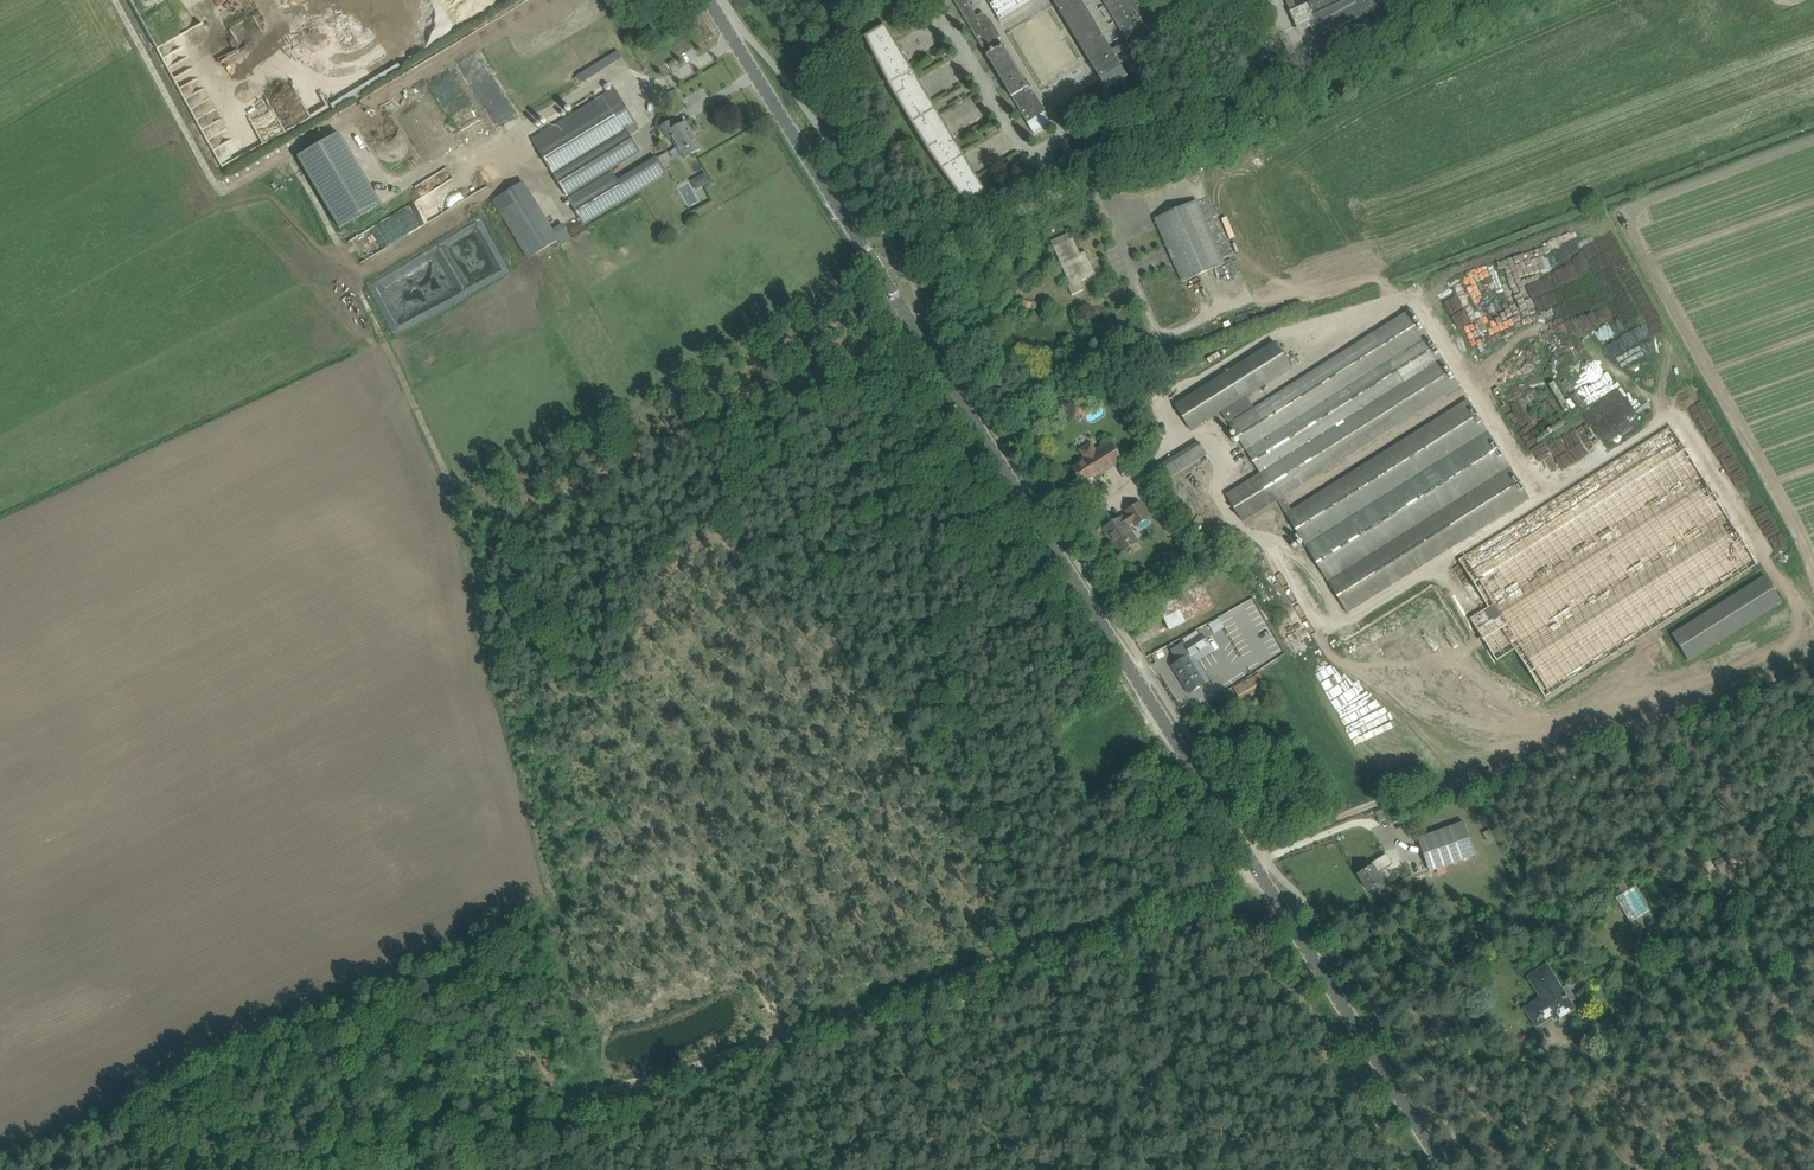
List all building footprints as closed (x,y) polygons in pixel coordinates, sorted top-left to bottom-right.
[(973,0),(953,0),(1034,134),(1050,125),(1044,113),(1045,112),(1034,94),(1032,95),(1029,90),(1031,89),(982,12),(976,16),(968,3),(973,0)] [(990,4),(1000,21),(1035,0),(997,0),(990,4)] [(1108,92),(1128,79),(1114,56),(1130,47),(1136,58),(1171,37),(1149,0),(1102,0),(1127,41),(1111,51),(1081,0),(1053,0),(1108,92)] [(1296,9),(1292,0),(1285,0),(1298,29),(1309,23),(1315,37),(1398,0),(1317,0),(1296,9)] [(151,52),(205,27),(199,13),(172,25),(176,34),(159,42),(143,7),(132,12),(151,52)] [(987,193),(886,26),(864,37),(893,93),(929,153),(965,205),(987,193)] [(620,55),(618,51),(599,62),(602,66),(620,55)] [(595,64),(583,72),(587,79),(600,72),(595,64)] [(556,179),(630,134),(639,129),(614,89),(532,138),(556,179)] [(673,120),(661,126),(669,139),(672,138),(684,159),(702,149),(686,122),(677,127),(673,120)] [(292,153),(329,230),(374,209),(336,132),(292,153)] [(630,134),(556,179),(567,197),(641,153),(630,134)] [(614,172),(568,199),(584,225),(666,175),(656,158),(619,180),(614,172)] [(708,197),(703,186),(709,183),(705,173),(678,185),(688,206),(708,197)] [(524,181),(493,200),(529,259),(558,240),(562,245),(572,239),(563,223),(554,229),(524,181)] [(356,259),(453,209),(449,200),(454,198),(448,186),(345,239),(356,259)] [(1155,219),(1183,282),(1226,263),(1198,200),(1155,219)] [(458,215),(458,247),(490,247),(491,215),(458,215)] [(1079,255),(1080,255),(1078,256),(1068,235),(1052,242),(1071,285),(1069,286),(1072,295),(1084,289),(1081,281),(1095,275),(1085,252),(1079,255)] [(1230,423),(1261,472),(1225,495),(1244,524),(1277,503),(1348,615),(1531,499),(1467,399),(1293,509),(1287,499),(1460,388),(1410,309),(1230,423)] [(1183,400),(1175,405),(1191,432),(1222,412),(1228,422),(1253,407),(1247,397),(1292,370),(1276,343),(1240,365),(1226,363),(1178,391),(1183,400)] [(1538,437),(1561,426),(1542,387),(1519,398),(1538,437)] [(1081,412),(1080,403),(1072,404),(1074,413),(1081,412)] [(1459,558),(1487,604),(1470,616),(1494,657),(1515,647),(1544,697),(1758,564),(1668,420),(1459,558)] [(1072,468),(1082,484),(1095,476),(1096,478),(1123,461),(1110,441),(1097,449),(1094,444),(1081,452),(1086,459),(1072,468)] [(1160,467),(1168,481),(1209,458),(1201,444),(1160,467)] [(1125,517),(1129,524),(1133,522),(1136,526),(1149,518),(1140,503),(1127,511),(1129,514),(1125,517)] [(1113,540),(1121,552),(1138,542),(1122,517),(1107,527),(1114,539),(1113,540)] [(1229,539),(1232,544),(1237,541),(1234,536),(1229,539)] [(1153,600),(1169,630),(1213,607),(1197,576),(1170,591),(1153,600)] [(1782,603),(1765,576),(1672,634),(1689,661),(1782,603)] [(1199,631),(1164,651),(1166,655),(1172,652),(1179,662),(1173,666),(1190,692),(1200,686),(1204,683),(1208,680),(1196,661),(1212,651),(1199,631)] [(1234,689),(1241,703),(1268,691),(1261,676),(1234,689)] [(1418,839),(1433,878),(1479,860),(1464,822),(1418,839)] [(1358,874),(1368,891),(1383,882),(1377,873),(1390,865),(1385,858),(1373,866),(1373,865),(1358,874)] [(1615,896),(1633,926),(1653,914),(1635,884),(1615,896)] [(1547,966),(1529,977),(1543,998),(1526,1009),(1534,1022),(1559,1006),(1564,1014),(1573,1008),(1570,1003),(1576,999),(1567,986),(1561,990),(1547,967),(1547,966)]
